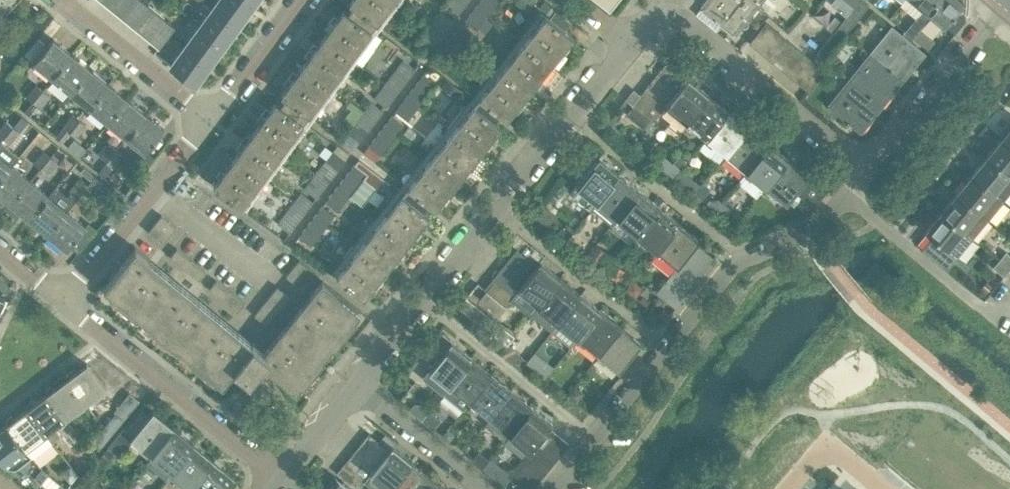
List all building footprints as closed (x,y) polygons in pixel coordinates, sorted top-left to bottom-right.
[(101,1),(111,9),(118,0),(102,0),(101,1)] [(111,9),(114,11),(120,16),(133,0),(118,0),(111,9)] [(120,16),(125,20),(129,24),(145,4),(140,0),(133,0),(120,16)] [(254,3),(249,0),(217,0),(214,5),(239,23),(254,3)] [(392,0),(349,0),(349,1),(354,4),(351,8),(374,25),(392,0)] [(451,0),(448,0),(443,6),(455,15),(461,8),(451,0)] [(486,0),(480,0),(476,5),(488,14),(494,6),(486,0)] [(753,0),(700,0),(699,1),(731,27),(753,0)] [(858,16),(867,5),(861,0),(855,0),(852,4),(853,6),(850,10),(858,16)] [(934,0),(912,0),(923,9),(925,10),(934,0)] [(963,2),(960,0),(934,0),(925,10),(923,9),(914,20),(921,26),(930,15),(944,26),(963,2)] [(145,4),(129,24),(136,29),(139,31),(155,11),(152,9),(145,4)] [(226,42),(239,23),(214,5),(200,23),(226,42)] [(483,21),(488,14),(476,5),(471,12),(483,21)] [(306,117),(372,27),(374,25),(351,8),(349,12),(344,8),(281,93),(286,97),(283,100),(306,117)] [(846,31),(857,17),(858,16),(850,10),(842,20),(838,25),(846,31)] [(155,11),(139,31),(148,39),(164,19),(155,11)] [(446,27),(451,20),(440,11),(434,18),(446,27)] [(483,21),(471,12),(465,19),(477,29),(483,21)] [(506,118),(572,35),(545,14),(505,64),(476,100),(498,117),(501,113),(506,118)] [(834,15),(825,26),(833,32),(838,25),(842,20),(834,15)] [(446,27),(434,18),(428,26),(440,35),(446,27)] [(158,47),(174,27),(164,19),(148,39),(158,47)] [(913,35),(921,26),(914,20),(905,29),(913,35)] [(211,63),(226,42),(200,23),(185,44),(211,63)] [(759,49),(775,31),(766,23),(750,42),(759,49)] [(467,41),(473,34),(461,24),(456,32),(467,41)] [(835,45),(846,31),(838,25),(827,38),(835,45)] [(440,35),(428,26),(423,33),(434,42),(440,35)] [(902,79),(923,52),(891,27),(869,53),(902,79)] [(770,58),(785,38),(775,31),(759,49),(770,58)] [(467,41),(456,32),(450,39),(462,48),(467,41)] [(434,42),(423,33),(417,41),(428,50),(434,42)] [(52,76),(71,53),(52,37),(33,61),(52,76)] [(33,61),(45,45),(37,38),(24,54),(33,61)] [(779,65),(794,46),(785,38),(770,58),(779,65)] [(824,59),(835,45),(827,38),(816,53),(824,59)] [(462,48),(450,39),(444,47),(456,56),(462,48)] [(196,83),(211,63),(185,44),(169,64),(196,83)] [(788,73),(804,54),(794,46),(779,65),(788,73)] [(456,56),(444,47),(438,54),(450,63),(456,56)] [(70,91),(89,68),(71,53),(52,76),(70,91)] [(881,105),(902,79),(869,53),(848,79),(881,105)] [(798,80),(813,62),(804,54),(788,73),(798,80)] [(414,68),(403,60),(397,67),(408,76),(414,68)] [(807,89),(823,70),(813,62),(798,80),(807,89)] [(684,81),(663,65),(655,75),(675,92),(684,81)] [(408,76),(397,67),(391,75),(403,83),(408,76)] [(89,106),(108,83),(89,68),(70,91),(89,106)] [(430,90),(436,82),(424,73),(418,80),(430,90)] [(403,83),(391,75),(385,82),(397,91),(403,83)] [(675,92),(655,75),(648,85),(668,101),(675,92)] [(685,121),(708,94),(687,77),(684,81),(675,92),(668,101),(663,108),(673,116),(667,123),(677,131),(685,121)] [(859,131),(881,105),(848,79),(827,105),(845,120),(845,121),(849,125),(850,124),(859,131)] [(430,90),(418,80),(412,88),(424,97),(430,90)] [(397,91),(385,82),(379,90),(391,99),(397,91)] [(32,100),(42,88),(36,83),(26,95),(32,100)] [(107,121),(126,98),(108,83),(89,106),(107,121)] [(668,101),(648,85),(640,95),(660,111),(663,108),(668,101)] [(39,106),(48,94),(42,88),(32,100),(25,110),(29,113),(37,104),(39,106)] [(424,97),(412,88),(407,95),(418,105),(424,97)] [(385,106),(391,99),(379,90),(374,97),(385,106)] [(705,137),(728,110),(708,94),(685,121),(705,137)] [(418,105),(407,95),(401,103),(413,112),(418,105)] [(652,121),(660,111),(640,95),(632,105),(634,106),(641,113),(652,121)] [(126,136),(145,113),(126,98),(107,121),(126,136)] [(272,172),(287,153),(282,149),(306,117),(283,100),(281,104),(276,100),(213,185),(241,205),(246,198),(251,201),(256,194),(251,191),(268,169),(272,172)] [(435,207),(500,125),(495,121),(498,117),(476,100),(405,189),(426,206),(429,203),(435,207)] [(376,118),(382,111),(370,102),(364,109),(376,118)] [(413,112),(401,103),(395,111),(407,120),(413,112)] [(634,106),(628,114),(643,125),(648,118),(641,113),(634,106)] [(370,126),(376,118),(364,109),(359,117),(370,126)] [(725,154),(748,126),(728,110),(705,137),(725,154)] [(69,130),(79,118),(72,113),(63,125),(69,130)] [(144,151),(163,128),(145,113),(126,136),(144,151)] [(403,124),(393,117),(391,115),(385,123),(397,132),(403,124)] [(370,126),(359,117),(353,124),(365,134),(370,126)] [(76,136),(86,124),(79,118),(69,130),(76,136)] [(12,125),(6,120),(0,126),(0,135),(2,137),(12,125)] [(391,140),(397,132),(385,123),(379,131),(391,140)] [(365,134),(353,124),(347,132),(359,141),(365,134)] [(9,142),(18,130),(12,125),(2,137),(9,142)] [(1001,137),(1009,144),(1009,125),(1001,137)] [(745,170),(768,142),(748,126),(725,154),(745,170)] [(385,147),(391,140),(379,131),(374,138),(385,147)] [(1001,137),(986,155),(1008,174),(1009,172),(1009,144),(1001,137)] [(385,147),(374,138),(368,145),(380,154),(385,147)] [(765,186),(788,159),(768,142),(745,170),(765,186)] [(106,160),(115,148),(109,143),(100,155),(106,160)] [(112,165),(122,153),(115,148),(106,160),(112,165)] [(39,167),(49,155),(42,149),(33,161),(39,167)] [(345,160),(342,157),(333,150),(327,158),(339,167),(345,160)] [(11,164),(0,155),(0,178),(11,164)] [(46,172),(55,160),(49,155),(39,167),(46,172)] [(986,155),(970,173),(1002,200),(1009,191),(1009,175),(1009,174),(1008,174),(986,155)] [(591,207),(596,201),(619,173),(598,157),(570,192),(590,208),(591,207)] [(339,167),(327,158),(321,165),(333,174),(339,167)] [(826,190),(788,159),(765,186),(786,203),(795,191),(814,205),(826,190)] [(30,180),(11,164),(0,178),(0,195),(10,203),(30,180)] [(360,180),(366,173),(354,164),(348,171),(360,180)] [(333,174),(321,165),(316,173),(327,182),(333,174)] [(86,185),(94,176),(87,171),(80,180),(77,178),(67,190),(76,197),(86,185)] [(360,180),(348,171),(342,179),(354,188),(360,180)] [(327,182),(316,173),(310,180),(321,189),(327,182)] [(611,223),(617,217),(639,190),(619,173),(596,201),(591,207),(611,223)] [(987,218),(1002,200),(970,173),(955,192),(987,218)] [(354,188),(342,179),(337,186),(348,196),(354,188)] [(29,218),(48,195),(30,180),(10,203),(29,218)] [(316,197),(321,189),(310,180),(304,188),(316,197)] [(82,202),(92,190),(86,185),(76,197),(82,202)] [(348,196),(337,186),(331,194),(342,203),(348,196)] [(363,296),(429,214),(424,210),(426,206),(405,189),(358,248),(336,274),(363,296)] [(637,233),(659,206),(639,190),(617,217),(637,233)] [(312,202),(309,199),(301,192),(295,200),(306,209),(312,202)] [(987,218),(955,192),(940,210),(972,237),(987,218)] [(342,203),(331,194),(325,201),(337,211),(342,203)] [(48,233),(67,210),(48,195),(29,218),(48,233)] [(300,217),(306,209),(295,200),(289,208),(300,217)] [(327,223),(333,215),(321,206),(316,214),(327,223)] [(657,250),(679,222),(659,206),(637,233),(657,250)] [(300,217),(289,208),(283,215),(295,224),(300,217)] [(66,248),(86,225),(67,210),(48,233),(66,248)] [(972,237),(940,210),(924,229),(956,256),(972,237)] [(158,226),(165,217),(161,214),(154,222),(158,226)] [(327,223),(316,214),(310,221),(321,230),(327,223)] [(289,231),(295,224),(283,215),(277,222),(289,231)] [(162,229),(169,220),(165,217),(158,226),(162,229)] [(165,232),(172,223),(169,220),(162,229),(165,232)] [(321,230),(310,221),(304,229),(316,237),(321,230)] [(151,234),(158,226),(154,222),(147,231),(151,234)] [(696,243),(699,239),(679,222),(657,250),(677,266),(680,262),(688,253),(696,243)] [(169,235),(176,227),(172,223),(165,232),(169,235)] [(155,237),(162,229),(158,226),(151,234),(155,237)] [(159,240),(165,232),(162,229),(155,237),(159,240)] [(316,237),(304,229),(299,236),(310,245),(316,237)] [(162,243),(169,235),(165,232),(159,240),(162,243)] [(716,260),(696,243),(688,253),(708,269),(716,260)] [(249,346),(226,327),(146,262),(150,258),(135,246),(103,285),(117,297),(121,292),(133,303),(130,307),(156,329),(160,324),(172,334),(169,339),(195,360),(199,356),(211,366),(208,370),(222,382),(234,367),(249,379),(262,363),(295,391),(307,377),(303,373),(313,361),(317,364),(339,338),(335,334),(345,322),(349,325),(361,311),(321,279),(309,294),(314,298),(268,354),(253,342),(249,346)] [(191,259),(177,248),(173,252),(187,263),(191,259)] [(536,265),(516,249),(508,258),(528,275),(536,265)] [(1005,251),(992,266),(1003,275),(1008,269),(1009,271),(1009,256),(1005,251)] [(187,263),(173,252),(170,256),(184,267),(187,263)] [(708,269),(688,253),(680,262),(700,279),(708,269)] [(528,275),(508,258),(500,268),(520,284),(528,275)] [(205,271),(191,259),(187,263),(202,275),(205,271)] [(294,282),(306,266),(307,265),(299,259),(286,275),(294,282)] [(538,305),(560,277),(540,261),(536,265),(528,275),(520,284),(517,288),(538,305)] [(700,279),(680,262),(677,266),(672,272),(693,288),(700,279)] [(202,275),(187,263),(184,267),(198,279),(202,275)] [(520,284),(500,268),(492,278),(512,294),(517,288),(520,284)] [(693,288),(672,272),(664,282),(684,299),(693,288)] [(558,321),(580,294),(560,277),(538,305),(558,321)] [(512,294),(492,278),(484,288),(504,304),(512,294)] [(230,291),(216,280),(212,284),(226,295),(230,291)] [(684,299),(664,282),(656,291),(677,308),(684,299)] [(226,295),(212,284),(209,288),(223,299),(226,295)] [(266,324),(289,296),(277,286),(254,314),(266,324)] [(244,303),(230,291),(226,295),(241,307),(244,303)] [(578,337),(600,310),(580,294),(558,321),(578,337)] [(241,307),(226,295),(223,299),(237,311),(241,307)] [(598,354),(620,326),(600,310),(578,337),(598,354)] [(618,370),(641,343),(620,326),(598,354),(618,370)] [(449,385),(471,357),(451,340),(441,333),(427,350),(437,358),(428,368),(449,385)] [(469,401),(492,373),(471,357),(449,385),(469,401)] [(105,387),(86,362),(74,372),(70,368),(64,374),(67,377),(66,378),(85,402),(105,387)] [(489,417),(512,390),(492,373),(469,401),(489,417)] [(64,417),(85,402),(66,378),(54,387),(50,384),(45,389),(47,392),(46,393),(64,417)] [(504,440),(509,433),(532,406),(512,390),(489,417),(484,424),(504,440)] [(111,433),(139,400),(129,391),(113,409),(116,411),(103,427),(111,433)] [(64,417),(46,393),(34,402),(30,399),(25,404),(27,408),(26,408),(44,432),(45,432),(51,441),(60,434),(54,426),(64,417)] [(530,450),(548,427),(552,422),(532,406),(510,434),(530,450)] [(44,432),(26,408),(14,417),(11,414),(5,419),(7,423),(6,424),(24,448),(44,432)] [(151,454),(173,426),(153,410),(133,434),(123,426),(107,445),(118,454),(131,438),(151,454)] [(6,424),(0,428),(0,457),(7,466),(14,468),(30,456),(24,448),(6,424)] [(171,471),(194,444),(185,436),(173,426),(151,454),(171,471)] [(98,448),(111,433),(103,427),(90,442),(98,448)] [(568,443),(548,427),(530,450),(508,475),(525,488),(530,488),(568,443)] [(388,449),(368,433),(360,443),(380,459),(388,449)] [(380,459),(360,443),(352,453),(372,469),(380,459)] [(191,487),(214,460),(194,444),(171,471),(191,487)] [(412,461),(392,445),(388,449),(380,459),(372,469),(370,472),(364,479),(376,488),(389,488),(412,461)] [(372,469),(352,453),(345,462),(365,478),(370,472),(372,469)] [(227,484),(234,476),(214,460),(191,487),(193,488),(234,488),(227,484)] [(47,472),(34,462),(27,472),(39,482),(47,472)] [(365,478),(345,462),(337,472),(357,488),(364,479),(370,472),(365,478)] [(433,478),(413,462),(390,488),(391,488),(424,488),(433,478)] [(47,472),(39,482),(47,487),(48,488),(54,488),(59,483),(47,472)] [(334,475),(323,488),(352,488),(334,475)] [(433,478),(424,488),(447,488),(433,478)] [(93,481),(86,488),(103,488),(93,481)]
